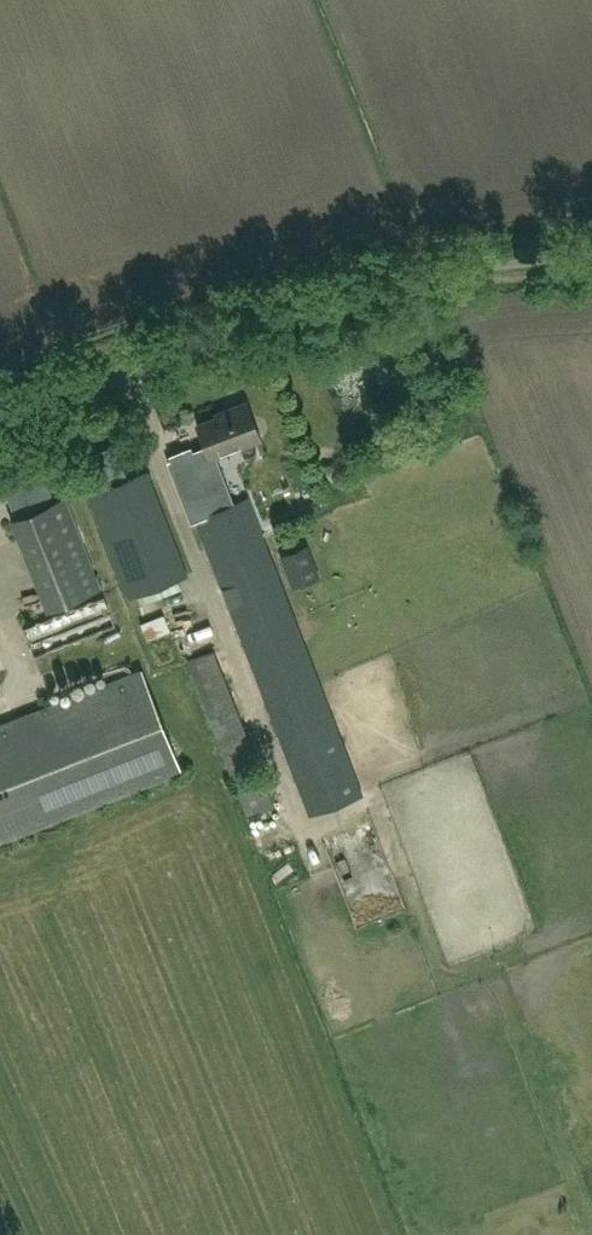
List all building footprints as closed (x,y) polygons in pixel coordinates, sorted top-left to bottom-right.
[(191,452),(189,448),(170,455),(172,459),(169,461),(183,500),(190,497),(198,517),(232,504),(213,455),(258,438),(244,401),(222,409),(223,412),(196,423),(205,447),(191,452)] [(88,492),(127,596),(185,574),(146,470),(88,492)] [(65,496),(11,518),(47,607),(101,586),(65,496)] [(360,793),(247,498),(232,504),(198,517),(195,518),(308,813),(360,793)] [(320,576),(308,544),(279,555),(291,587),(320,576)] [(115,626),(103,596),(22,629),(34,659),(115,626)] [(164,614),(140,623),(147,640),(170,631),(164,614)] [(212,650),(187,660),(245,816),(272,804),(212,650)] [(182,771),(142,668),(0,723),(0,842),(182,771)]
